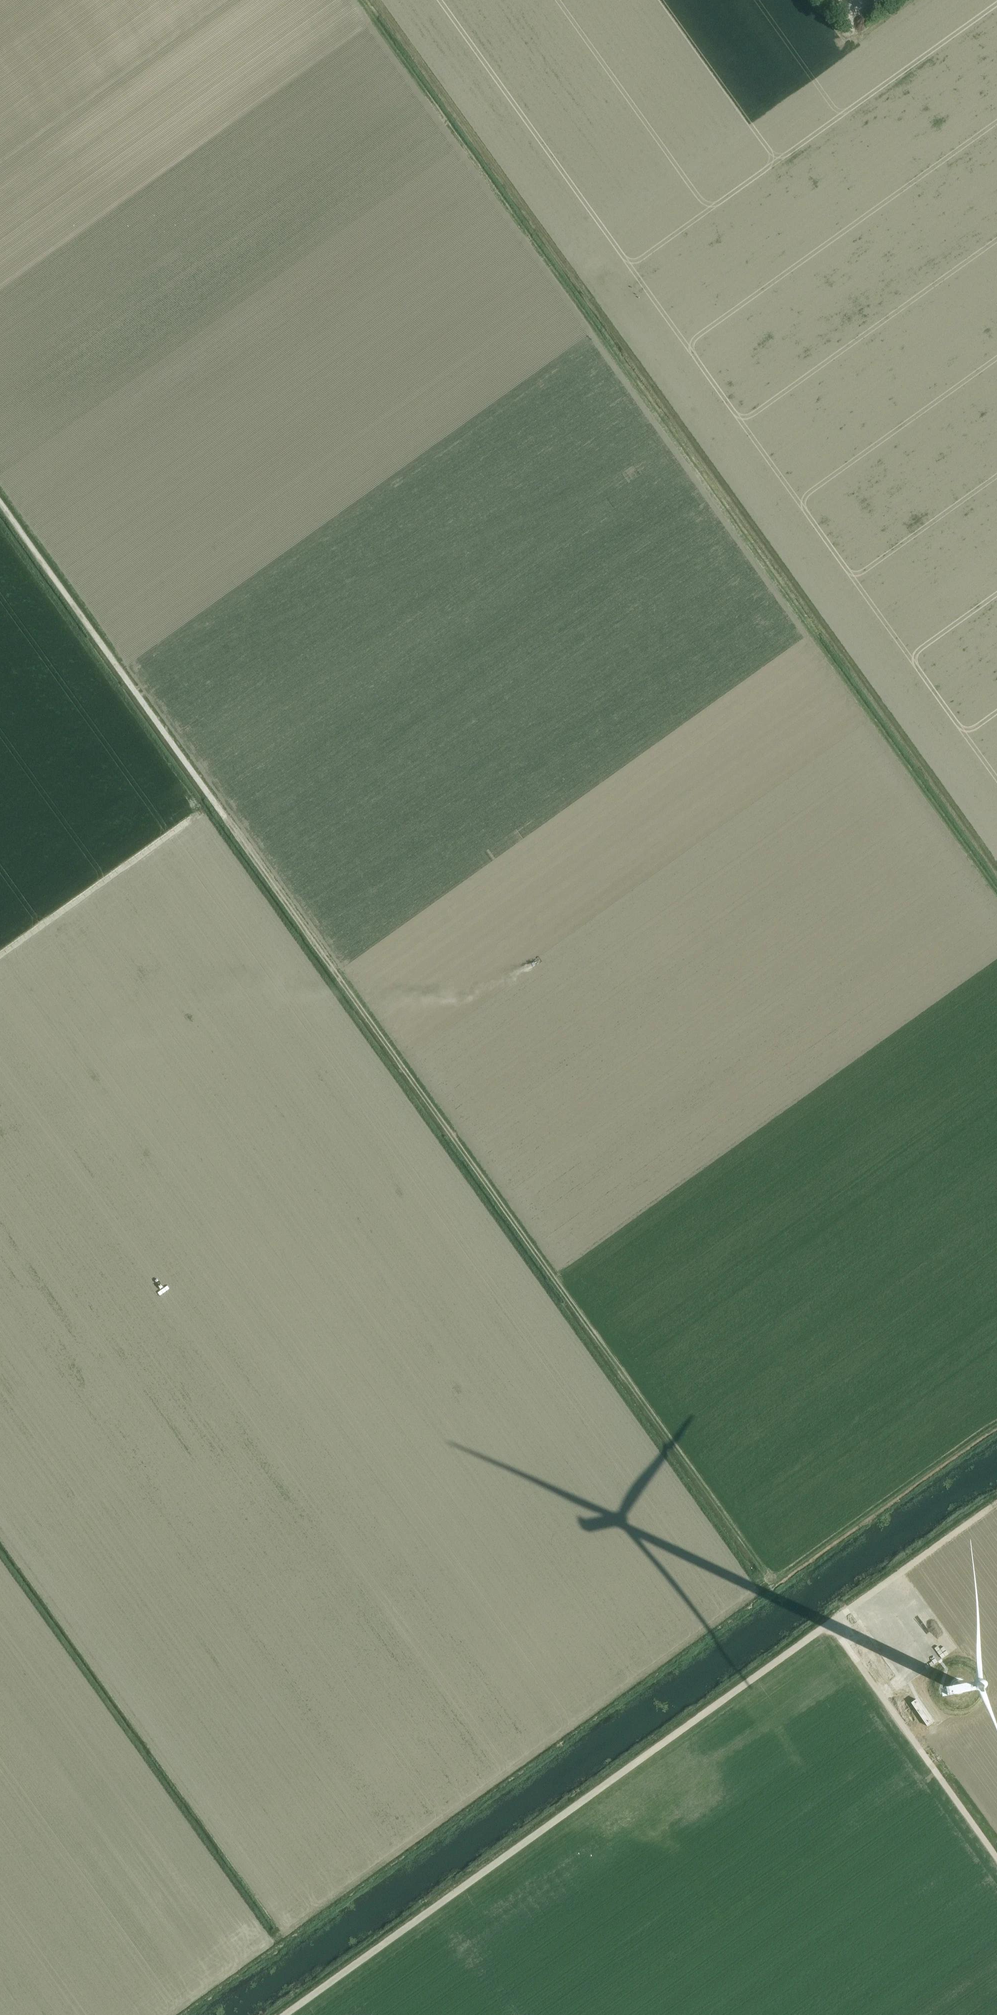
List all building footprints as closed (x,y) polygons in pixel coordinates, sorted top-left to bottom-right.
[(948,1684),(948,1686),(948,1687),(949,1688),(949,1689),(949,1691),(950,1692),(951,1693),(952,1693),(953,1694),(954,1695),(955,1695),(956,1696),(958,1696),(959,1696),(960,1696),(961,1695),(962,1695),(964,1694),(965,1693),(966,1692),(967,1691),(968,1689),(968,1688),(968,1687),(968,1686),(968,1685),(968,1683),(968,1682),(967,1681),(966,1680),(965,1679),(965,1678),(964,1677),(962,1677),(961,1676),(960,1676),(959,1676),(958,1676),(956,1676),(955,1676),(954,1677),(953,1677),(952,1678),(951,1679),(950,1680),(949,1681),(949,1682),(949,1683),(948,1684)] [(912,1702),(928,1725),(933,1722),(916,1698),(912,1702)]
